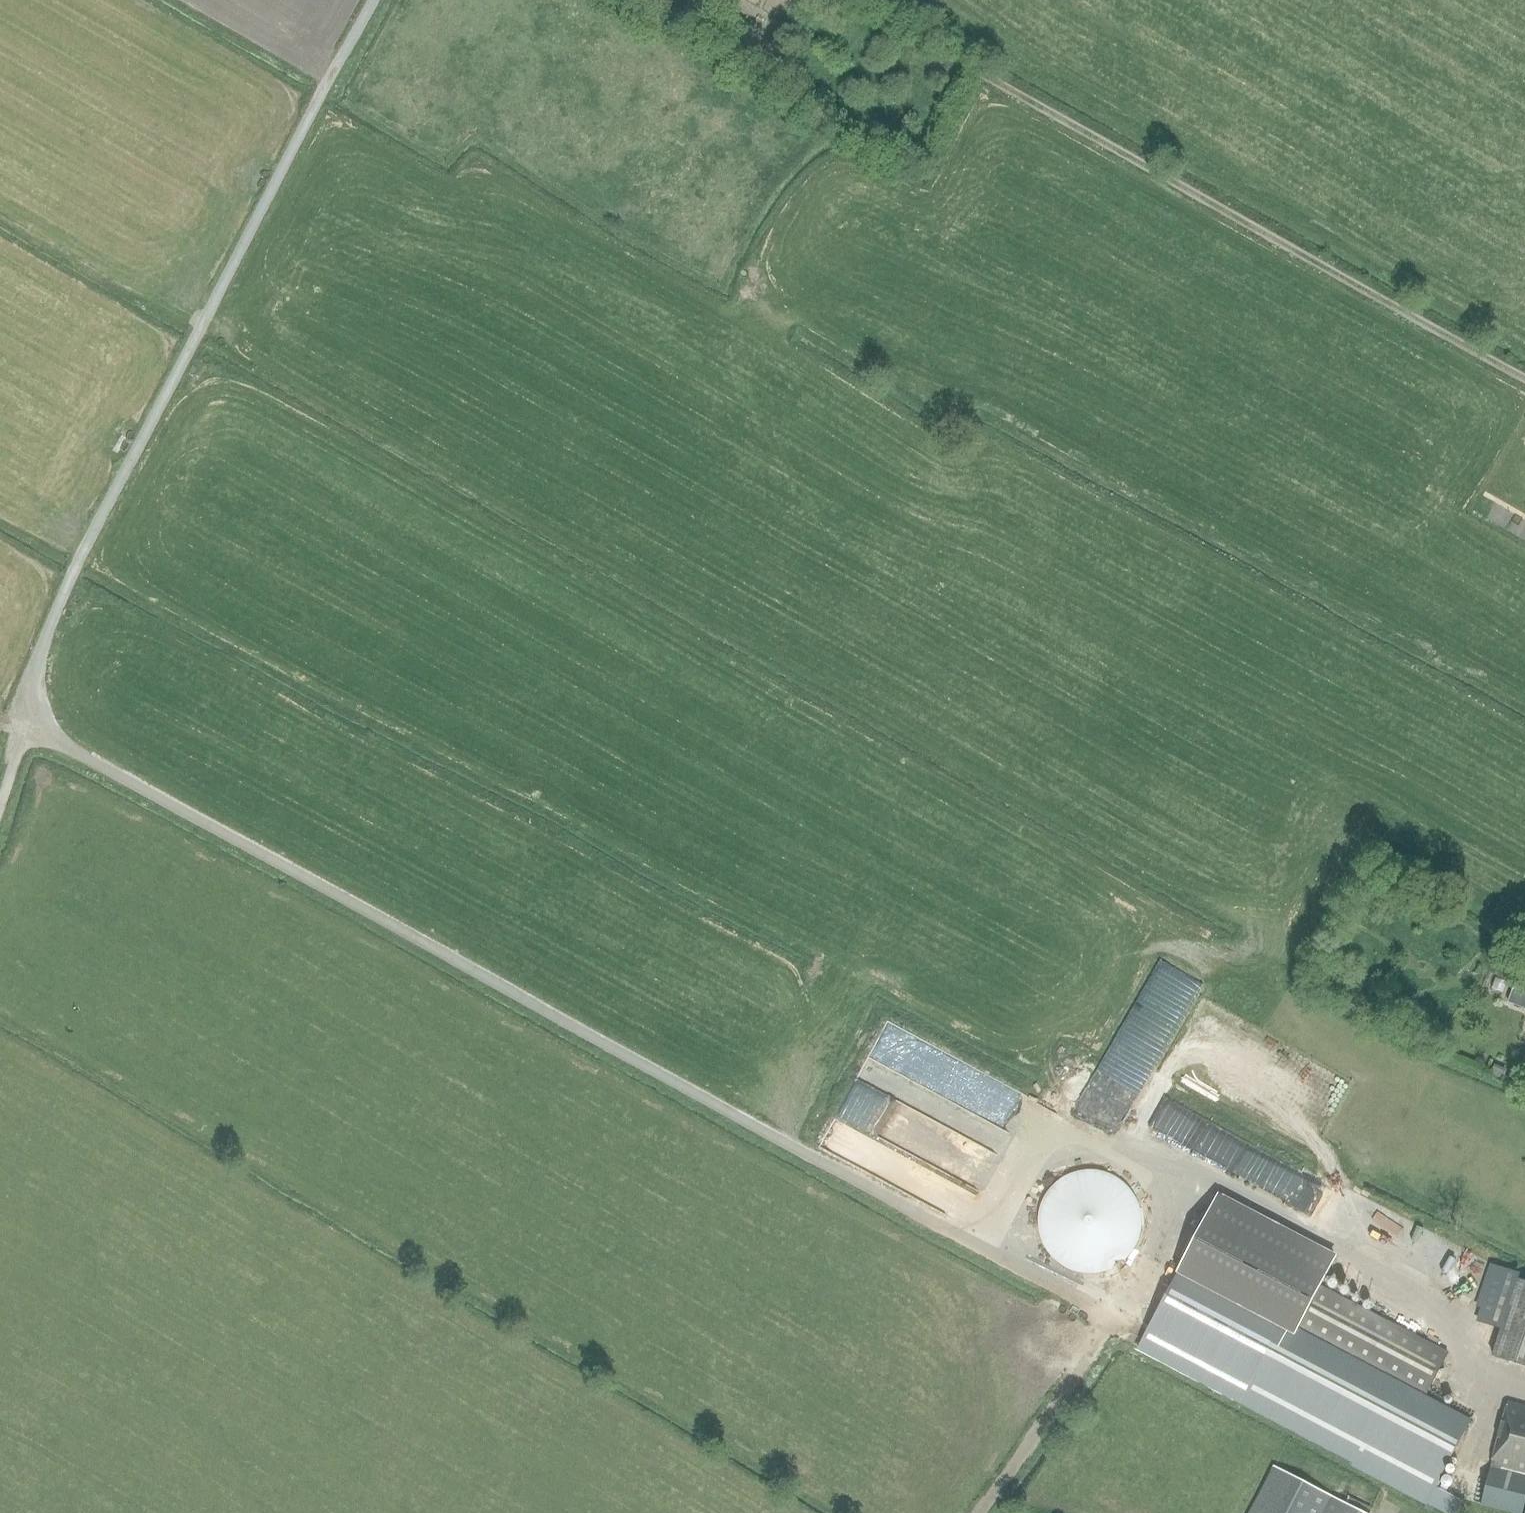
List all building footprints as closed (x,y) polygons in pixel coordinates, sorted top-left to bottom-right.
[(781,17),(790,0),(750,0),(781,17)] [(1167,958),(1144,995),(1185,1020),(1207,983),(1167,958)] [(1517,976),(1508,1003),(1524,1009),(1524,979),(1517,976)] [(1495,977),(1491,987),(1501,991),(1506,981),(1495,977)] [(1153,1129),(1269,1182),(1283,1153),(1167,1099),(1153,1129)] [(1044,1195),(1041,1199),(1039,1205),(1037,1210),(1036,1215),(1036,1221),(1036,1227),(1036,1232),(1038,1238),(1039,1243),(1042,1248),(1045,1253),(1048,1257),(1052,1261),(1056,1265),(1061,1268),(1066,1271),(1071,1273),(1077,1274),(1082,1275),(1088,1275),(1094,1275),(1099,1274),(1105,1273),(1110,1270),(1115,1268),(1119,1265),(1124,1261),(1127,1257),(1131,1252),(1134,1247),(1136,1242),(1138,1237),(1139,1231),(1139,1226),(1139,1220),(1139,1215),(1137,1209),(1136,1204),(1133,1199),(1130,1194),(1127,1189),(1123,1185),(1119,1182),(1114,1179),(1109,1176),(1104,1174),(1098,1173),(1093,1172),(1087,1171),(1081,1172),(1076,1173),(1070,1174),(1065,1176),(1060,1179),(1056,1182),(1051,1186),(1048,1190),(1044,1195)] [(1219,1196),(1139,1348),(1241,1401),(1355,1460),(1353,1464),(1448,1512),(1457,1512),(1463,1501),(1436,1487),(1470,1420),(1442,1406),(1449,1391),(1431,1384),(1448,1351),(1320,1284),(1334,1257),(1219,1196)] [(1520,1278),(1494,1355),(1524,1366),(1524,1279),(1520,1278)] [(1524,1500),(1524,1405),(1509,1401),(1481,1505),(1511,1512),(1522,1512),(1524,1500)] [(1327,1494),(1278,1469),(1255,1512),(1364,1512),(1327,1494)]
